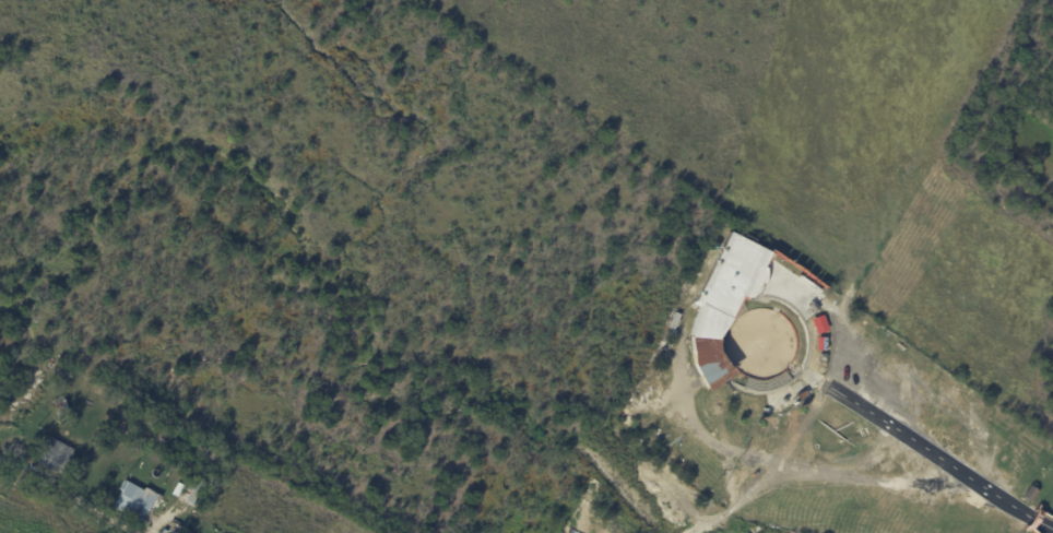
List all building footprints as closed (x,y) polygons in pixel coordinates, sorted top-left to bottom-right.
[(773,254),(768,265),(768,272),(767,279),(765,284),(762,291),(757,296),(749,300),(744,297),(732,320),(731,320),(718,340),(720,360),(726,376),(742,382),(757,388),(777,387),(783,382),(791,379),(802,365),(807,347),(804,328),(797,316),(818,298),(831,323),(833,351),(829,368),(824,380),(807,400),(796,406),(784,413),(754,415),(727,407),(708,389),(696,368),(694,364),(691,337),(701,305),(695,301),(731,232),(773,254)] [(806,273),(818,282),(815,287),(803,279),(806,273)] [(97,383),(111,391),(107,400),(93,393),(97,383)] [(61,475),(36,462),(50,438),(74,451),(61,475)] [(204,482),(193,474),(181,494),(192,501),(204,482)] [(153,497),(147,507),(143,505),(140,509),(147,513),(144,519),(116,504),(128,482),(149,494),(147,495),(153,497)] [(1030,488),(1039,494),(1031,505),(1022,499),(1030,488)]
